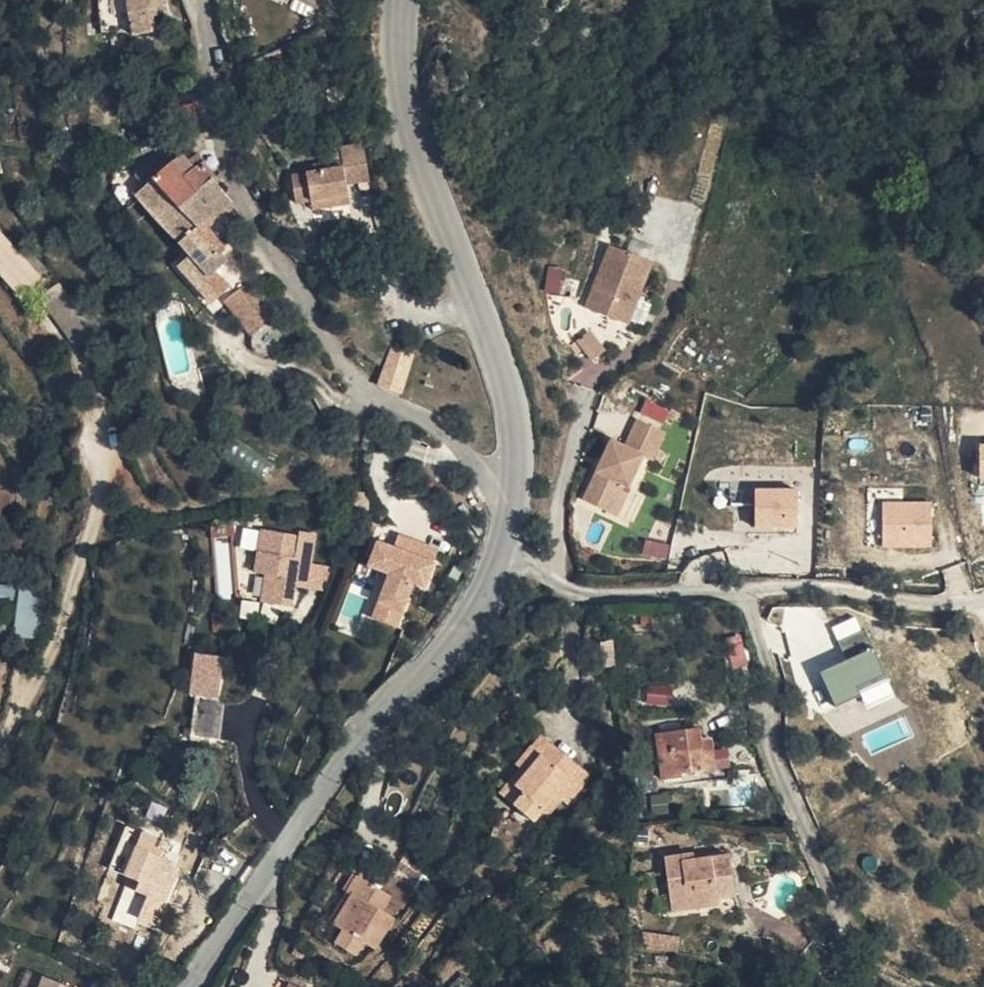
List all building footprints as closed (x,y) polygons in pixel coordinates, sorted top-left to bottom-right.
[(150,11),(167,3),(174,0),(146,0),(150,11)] [(174,20),(167,3),(150,11),(157,29),(174,20)] [(302,170),(305,198),(322,195),(359,188),(356,169),(376,164),(370,135),(346,139),(351,161),(302,170)] [(245,201),(242,196),(209,164),(199,173),(185,161),(146,196),(190,245),(211,228),(245,201)] [(359,188),(322,195),(324,206),(361,199),(359,188)] [(38,291),(52,278),(0,221),(0,249),(38,291)] [(211,228),(190,245),(208,265),(199,275),(225,304),(240,290),(232,278),(244,268),(211,228)] [(595,306),(638,323),(663,258),(620,240),(595,306)] [(0,249),(0,264),(30,298),(38,291),(0,249)] [(599,329),(587,338),(602,358),(615,349),(599,329)] [(389,381),(411,394),(426,352),(404,344),(389,381)] [(644,398),(639,413),(665,422),(670,408),(644,398)] [(589,499),(615,510),(627,481),(638,484),(651,455),(658,458),(673,428),(640,414),(629,441),(616,435),(589,499)] [(627,481),(615,510),(624,513),(638,484),(627,481)] [(798,529),(796,486),(753,487),(755,530),(798,529)] [(882,548),(932,546),(931,499),(880,500),(882,548)] [(264,540),(222,530),(219,552),(261,560),(264,540)] [(264,579),(317,591),(326,547),(269,537),(264,579)] [(426,559),(430,547),(407,539),(402,552),(426,559)] [(390,606),(413,613),(423,584),(435,588),(446,552),(430,547),(426,559),(402,552),(387,547),(379,569),(400,576),(390,606)] [(12,630),(19,587),(0,584),(0,628),(12,630)] [(39,638),(39,589),(17,589),(16,638),(39,638)] [(413,613),(390,606),(385,622),(408,629),(413,613)] [(847,659),(820,671),(834,706),(861,695),(866,706),(893,695),(859,615),(833,626),(847,659)] [(731,669),(748,664),(739,635),(722,640),(731,669)] [(190,697),(220,697),(220,653),(190,653),(190,697)] [(668,706),(671,688),(648,685),(645,703),(668,706)] [(193,699),(193,737),(221,737),(221,699),(193,699)] [(688,775),(719,772),(717,753),(706,753),(702,727),(658,732),(666,785),(689,784),(688,775)] [(557,749),(567,739),(557,729),(546,739),(557,749)] [(535,784),(523,795),(539,813),(565,789),(576,800),(603,775),(567,739),(557,749),(546,739),(530,754),(534,759),(540,766),(529,776),(535,784)] [(510,781),(523,795),(535,784),(529,776),(540,766),(534,759),(510,781)] [(135,835),(123,832),(112,870),(124,873),(135,835)] [(136,900),(160,913),(177,885),(166,879),(181,851),(152,835),(135,862),(141,867),(137,877),(146,882),(136,900)] [(696,893),(699,907),(729,900),(728,891),(743,888),(733,850),(698,857),(695,852),(668,857),(676,895),(696,893)] [(342,947),(359,961),(366,950),(379,958),(403,928),(390,920),(399,908),(413,920),(428,904),(405,885),(394,898),(370,878),(357,893),(362,897),(341,925),(351,935),(342,947)] [(680,911),(699,907),(696,893),(676,895),(680,911)] [(692,937),(657,936),(656,951),(692,952),(692,937)] [(82,983),(50,969),(43,986),(80,986),(82,983)]
